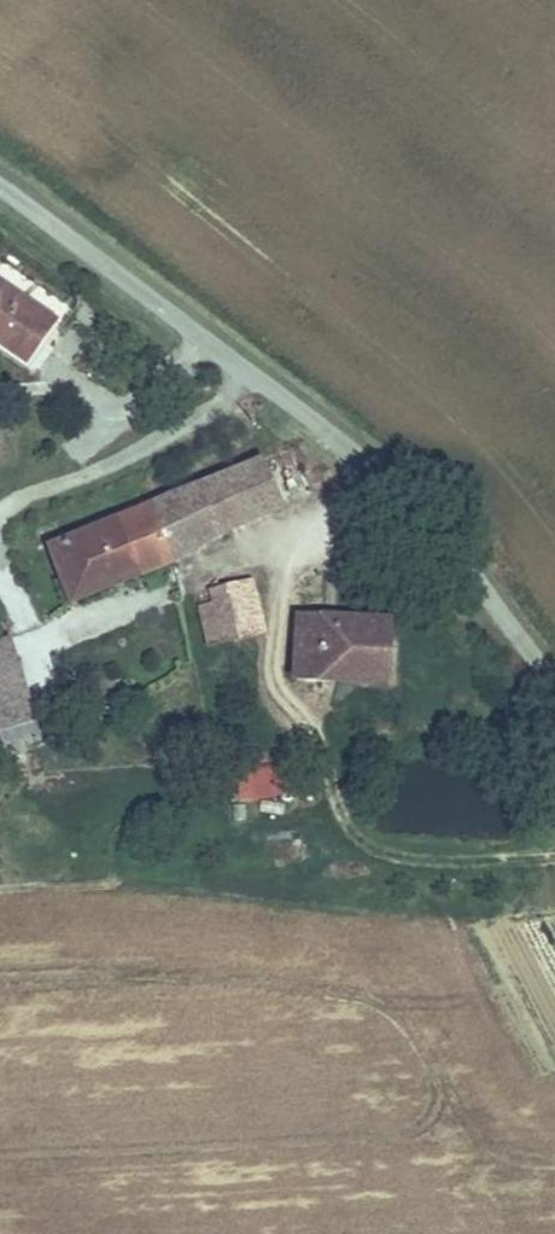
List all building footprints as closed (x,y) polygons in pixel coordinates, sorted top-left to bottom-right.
[(33,366),(59,328),(0,287),(0,343),(33,366)] [(152,501),(176,559),(179,557),(225,527),(282,504),(264,454),(152,501)] [(74,603),(176,559),(152,501),(48,545),(74,603)] [(337,575),(304,575),(304,607),(336,607),(337,575)] [(263,631),(252,577),(214,586),(226,638),(263,631)] [(302,669),(342,674),(342,663),(341,613),(305,610),(302,669)] [(383,617),(341,613),(342,663),(379,666),(383,617)] [(342,663),(342,674),(396,679),(402,619),(383,617),(379,666),(342,663)] [(11,643),(0,646),(0,729),(7,749),(41,739),(11,643)] [(321,772),(307,738),(252,762),(269,798),(321,772)]
